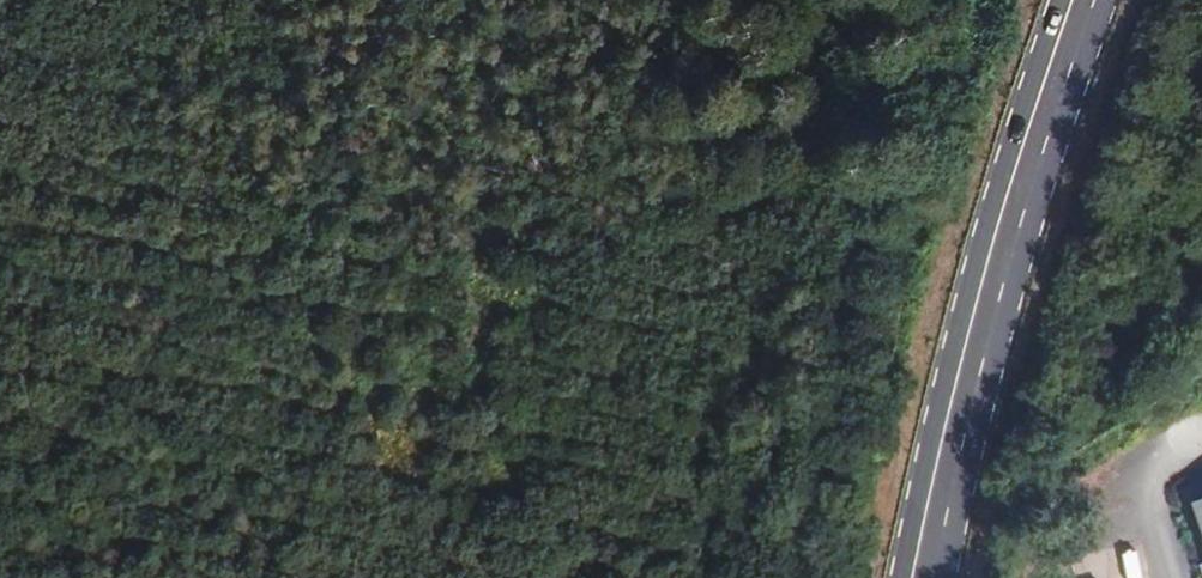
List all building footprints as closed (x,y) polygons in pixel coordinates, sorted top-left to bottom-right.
[(1193,509),(1201,537),(1201,506),(1193,509)]
